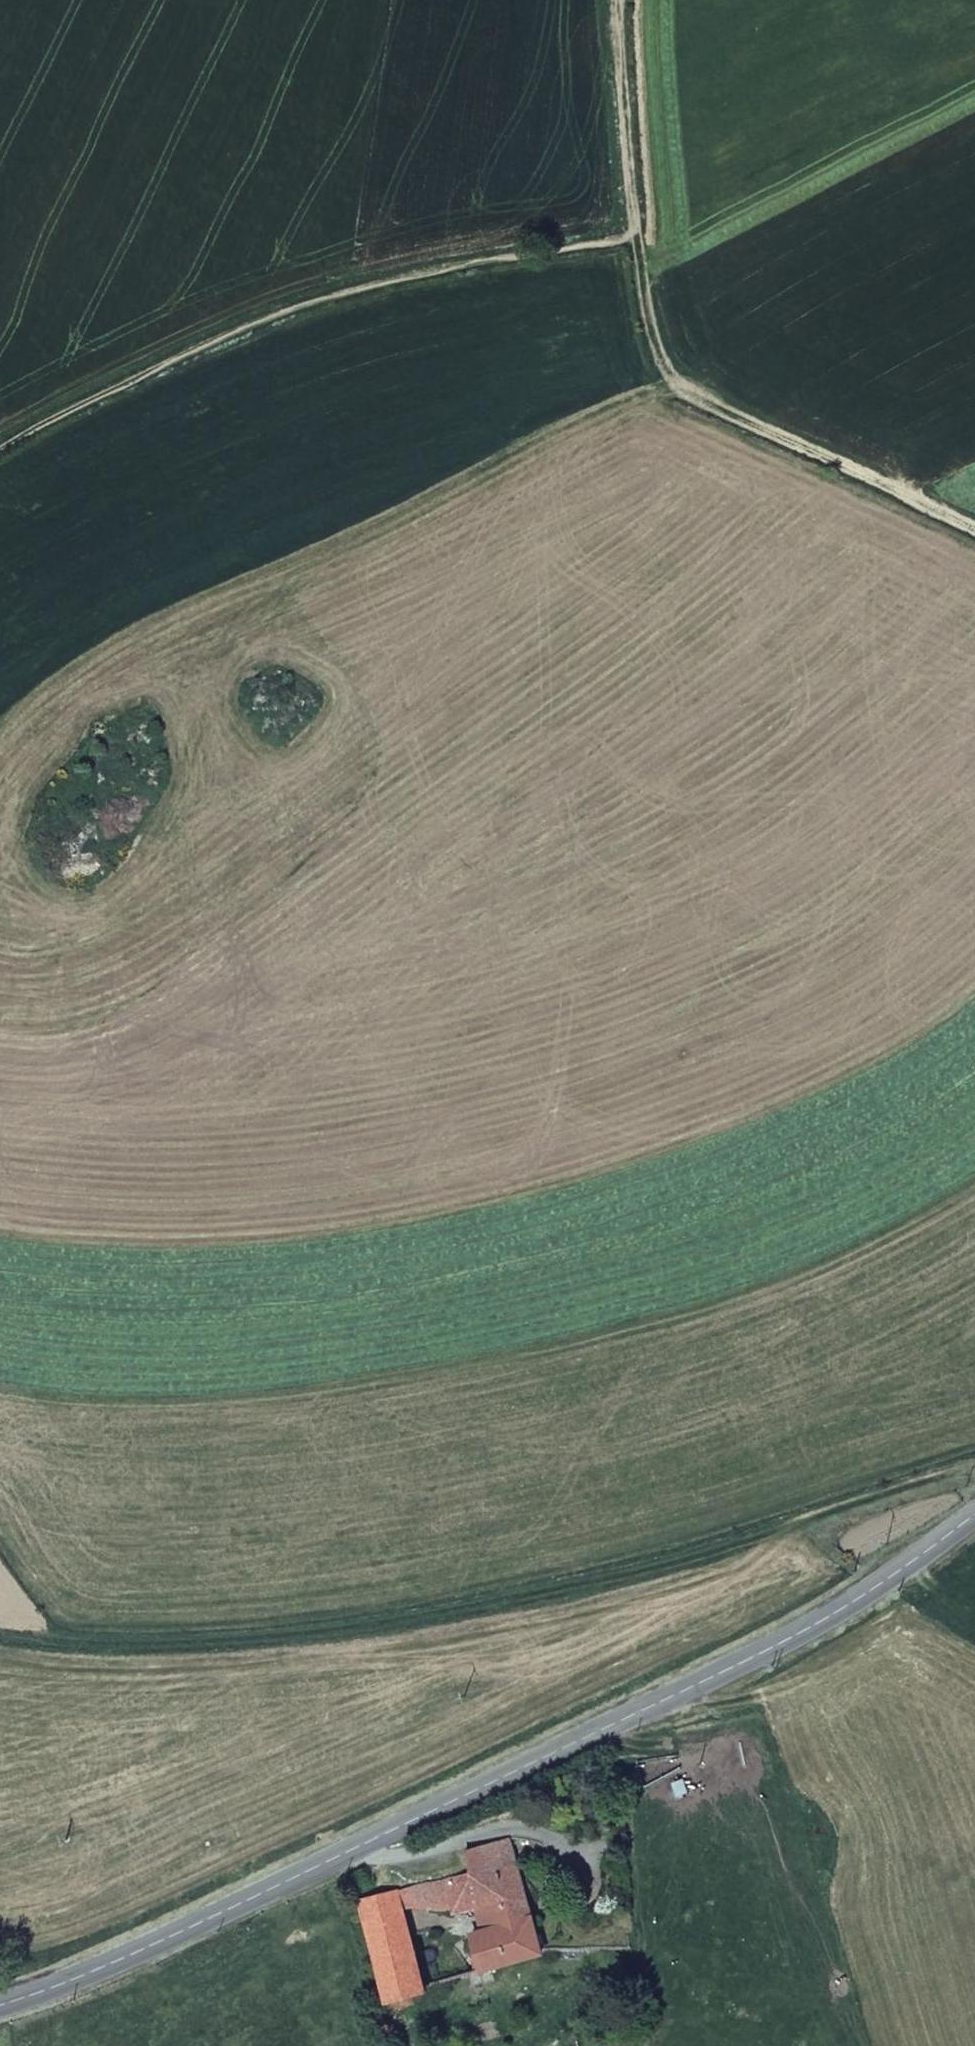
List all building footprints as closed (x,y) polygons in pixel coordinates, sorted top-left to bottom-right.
[(549,1950),(534,1905),(515,1853),(509,1836),(465,1847),(471,1869),(458,1871),(466,1898),(487,1965),(549,1950)] [(466,1898),(458,1871),(402,1885),(410,1912),(466,1898)] [(410,1912),(402,1885),(357,1896),(384,2002),(402,1997),(431,1989),(428,1979),(410,1912)]
